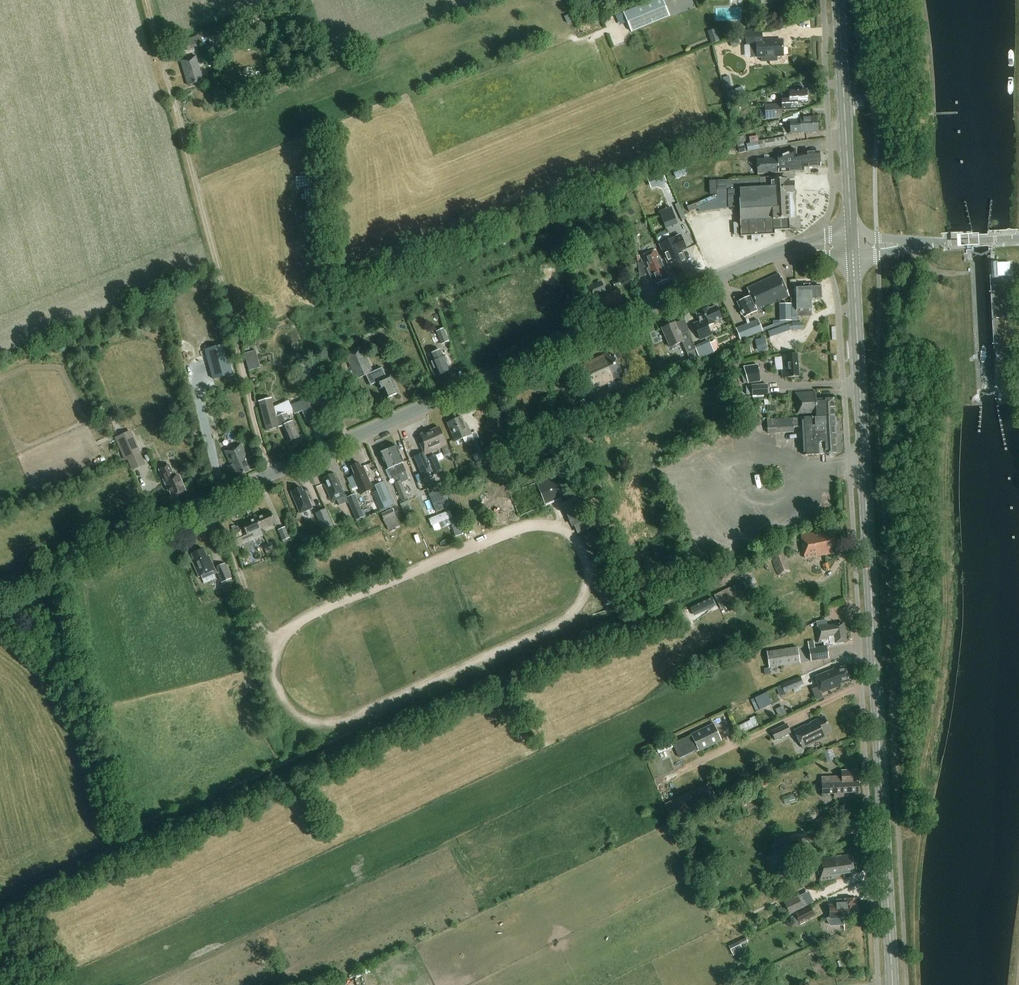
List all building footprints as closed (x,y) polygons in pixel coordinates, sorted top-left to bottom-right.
[(624,13),(632,31),(669,16),(662,0),(655,0),(624,13)] [(177,45),(180,52),(208,42),(210,48),(224,43),(223,40),(240,34),(237,23),(204,35),(204,33),(190,38),(190,40),(177,45)] [(708,32),(712,44),(719,41),(715,29),(708,32)] [(762,32),(746,33),(747,45),(750,45),(751,58),(762,57),(763,62),(777,61),(777,56),(783,56),(783,40),(762,41),(762,32)] [(731,42),(734,47),(739,44),(736,39),(731,42)] [(188,84),(203,80),(195,55),(180,59),(188,84)] [(735,90),(727,93),(730,101),(738,98),(735,90)] [(782,104),(765,106),(766,120),(782,119),(781,111),(799,110),(799,104),(807,104),(807,98),(809,96),(808,93),(807,92),(807,90),(790,91),(791,98),(782,99),(782,104)] [(791,133),(801,132),(801,133),(818,132),(817,117),(800,117),(800,120),(790,121),(791,133)] [(751,143),(747,143),(748,151),(760,149),(787,144),(786,136),(760,141),(759,136),(750,138),(751,143)] [(795,150),(776,158),(758,160),(759,174),(804,171),(803,167),(820,166),(819,151),(805,152),(805,154),(796,156),(795,150)] [(674,173),(676,177),(686,174),(684,169),(674,173)] [(657,180),(659,185),(667,181),(665,177),(657,180)] [(789,229),(788,217),(793,217),(792,192),(795,192),(795,181),(789,182),(789,179),(774,180),(774,188),(739,190),(740,199),(739,199),(740,236),(774,235),(774,230),(789,229)] [(728,208),(727,191),(717,192),(717,194),(719,198),(698,207),(697,208),(698,209),(699,212),(728,208)] [(696,203),(698,207),(719,198),(717,194),(696,203)] [(687,207),(689,212),(698,209),(696,204),(687,207)] [(663,209),(667,227),(679,224),(675,206),(663,209)] [(659,242),(670,237),(667,230),(656,235),(659,242)] [(669,240),(659,244),(669,268),(671,267),(675,276),(687,271),(685,267),(688,266),(681,251),(686,249),(680,235),(674,238),(675,242),(671,244),(669,240)] [(654,250),(644,254),(652,272),(649,273),(652,281),(655,280),(656,283),(668,279),(656,250),(655,250),(654,250)] [(638,263),(639,277),(646,275),(643,267),(645,267),(643,261),(638,263)] [(994,263),(995,275),(999,274),(999,277),(1009,277),(1008,264),(998,264),(998,263),(994,263)] [(750,297),(738,303),(741,311),(741,312),(742,315),(743,315),(744,317),(758,312),(758,311),(789,297),(780,275),(747,289),(750,297)] [(602,282),(587,288),(591,298),(600,294),(601,298),(593,301),(600,317),(612,311),(610,308),(624,302),(619,290),(609,294),(609,296),(608,296),(605,291),(606,291),(602,282)] [(798,305),(792,306),(793,318),(799,317),(799,311),(811,311),(811,300),(821,300),(820,287),(811,287),(811,286),(804,286),(804,288),(797,288),(798,305)] [(163,301),(156,303),(159,312),(165,310),(163,301)] [(140,309),(141,315),(150,312),(149,306),(140,309)] [(695,328),(700,339),(710,335),(707,326),(715,323),(714,321),(721,318),(716,306),(709,309),(708,307),(696,312),(701,325),(695,328)] [(759,319),(737,328),(741,340),(763,331),(759,319)] [(802,322),(793,323),(793,330),(803,330),(802,322)] [(687,353),(691,362),(698,359),(687,332),(680,335),(675,323),(662,328),(670,347),(671,347),(672,349),(675,347),(674,345),(682,342),(687,353)] [(436,331),(442,344),(449,341),(444,328),(436,331)] [(709,340),(695,346),(700,358),(714,352),(709,340)] [(205,348),(214,379),(233,374),(225,342),(205,348)] [(346,356),(356,380),(374,373),(363,348),(346,356)] [(251,370),(263,366),(258,349),(246,352),(251,370)] [(441,350),(432,354),(435,361),(432,362),(434,368),(437,367),(440,375),(450,371),(446,363),(448,362),(446,356),(444,357),(441,350)] [(618,391),(613,380),(616,379),(615,375),(621,373),(612,354),(608,356),(606,352),(574,366),(585,393),(607,383),(609,388),(589,397),(595,410),(609,403),(606,397),(618,391)] [(781,360),(782,370),(783,377),(799,376),(798,358),(797,354),(780,355),(781,360)] [(657,363),(660,372),(666,371),(663,361),(657,363)] [(758,365),(744,367),(748,384),(761,382),(758,365)] [(373,384),(378,382),(381,389),(384,388),(388,397),(396,394),(389,377),(385,378),(383,375),(376,378),(375,374),(370,376),(373,384)] [(751,385),(752,396),(768,395),(768,384),(751,385)] [(814,417),(835,416),(834,398),(816,399),(815,391),(795,392),(797,416),(814,415),(814,417)] [(293,421),(291,422),(286,413),(276,417),(271,398),(259,402),(266,430),(282,426),(289,441),(300,436),(293,421)] [(294,413),(295,414),(302,411),(311,407),(307,398),(291,406),(294,413)] [(204,436),(217,433),(213,416),(200,419),(204,436)] [(457,441),(463,438),(465,443),(473,439),(470,434),(471,434),(466,422),(464,423),(461,416),(448,422),(457,441)] [(835,416),(814,417),(793,419),(793,418),(767,420),(768,433),(794,431),(793,427),(802,427),(803,455),(821,454),(821,453),(825,453),(825,454),(827,454),(827,456),(834,455),(833,453),(837,453),(835,416)] [(423,453),(414,457),(422,475),(424,474),(426,478),(442,471),(435,455),(427,459),(425,455),(441,448),(445,456),(450,453),(438,427),(428,432),(426,431),(421,433),(421,435),(419,435),(423,443),(420,444),(423,453)] [(115,438),(125,461),(128,460),(132,470),(146,464),(140,453),(135,455),(132,449),(138,446),(131,431),(115,438)] [(480,438),(473,441),(481,459),(476,461),(478,467),(488,462),(485,455),(494,452),(491,445),(484,448),(480,438)] [(522,439),(510,445),(512,449),(524,444),(522,439)] [(239,445),(226,451),(232,465),(230,466),(233,474),(240,470),(241,473),(250,469),(249,467),(252,466),(252,464),(253,463),(251,458),(249,459),(248,456),(244,458),(239,445)] [(394,466),(398,473),(405,470),(401,463),(403,462),(396,446),(388,450),(395,465),(394,466)] [(400,480),(397,474),(398,473),(394,466),(395,465),(388,450),(380,454),(387,469),(389,468),(392,476),(393,476),(396,482),(394,483),(403,501),(410,498),(401,480),(400,480)] [(353,477),(358,489),(371,483),(364,467),(362,467),(360,462),(351,465),(356,476),(353,477)] [(169,465),(159,470),(169,492),(171,491),(174,497),(186,492),(180,477),(175,480),(169,465)] [(536,482),(546,504),(574,492),(564,470),(536,482)] [(334,472),(323,477),(325,482),(324,482),(332,501),(337,499),(339,505),(348,501),(356,520),(363,517),(353,494),(347,497),(346,495),(347,495),(338,476),(336,477),(334,472)] [(374,485),(380,500),(390,495),(383,481),(374,485)] [(292,496),(299,512),(313,505),(306,488),(303,489),(302,485),(294,489),(296,494),(292,496)] [(440,490),(429,494),(436,512),(447,507),(440,490)] [(449,508),(423,519),(431,535),(456,524),(449,508)] [(257,515),(262,526),(275,519),(270,509),(257,515)] [(324,532),(315,536),(316,539),(327,534),(326,531),(331,529),(332,532),(335,531),(326,509),(316,513),(324,532)] [(393,509),(382,514),(385,521),(396,516),(393,509)] [(247,533),(262,526),(257,515),(242,523),(247,533)] [(278,530),(283,541),(290,537),(285,527),(278,530)] [(832,546),(835,546),(834,536),(830,536),(829,530),(801,536),(805,558),(833,552),(832,546)] [(270,543),(273,550),(278,548),(274,541),(270,543)] [(273,550),(270,543),(263,546),(269,558),(275,556),(273,550)] [(214,578),(213,575),(218,573),(222,582),(231,578),(225,564),(217,567),(218,569),(214,570),(209,556),(207,557),(204,549),(192,554),(195,561),(193,562),(199,577),(201,576),(204,583),(214,578)] [(791,572),(783,551),(770,556),(777,576),(780,575),(780,576),(791,572)] [(639,563),(638,566),(635,574),(645,578),(646,573),(649,567),(639,563)] [(742,581),(714,595),(721,608),(748,595),(742,581)] [(712,598),(695,606),(699,614),(716,606),(712,598)] [(817,627),(814,627),(816,642),(824,641),(824,646),(815,648),(814,644),(809,644),(811,661),(829,659),(828,645),(845,642),(845,639),(844,624),(825,627),(824,621),(816,622),(817,627)] [(767,651),(769,668),(800,663),(798,647),(767,651)] [(834,669),(815,676),(821,692),(841,685),(840,683),(849,679),(846,666),(834,669)] [(785,694),(785,693),(804,684),(800,676),(782,685),(776,687),(781,696),(785,694)] [(766,693),(755,698),(760,710),(772,705),(766,693)] [(784,706),(776,710),(780,718),(788,715),(784,706)] [(823,733),(830,729),(824,716),(810,722),(811,723),(806,725),(806,724),(794,730),(803,748),(825,737),(823,733)] [(755,718),(738,726),(742,733),(759,725),(755,718)] [(699,750),(721,740),(713,723),(691,734),(699,750)] [(771,731),(775,741),(791,733),(787,723),(771,731)] [(661,752),(676,747),(674,742),(659,746),(661,752)] [(833,749),(824,751),(827,762),(836,760),(833,749)] [(833,776),(821,777),(822,795),(834,794),(834,798),(844,797),(844,793),(860,793),(858,771),(843,772),(842,777),(833,778),(833,776)] [(794,794),(783,797),(784,803),(795,800),(794,794)] [(783,837),(778,838),(782,855),(798,853),(797,846),(806,844),(804,833),(783,836),(783,837)] [(836,873),(853,872),(852,856),(818,858),(820,880),(837,879),(836,873)] [(798,896),(784,903),(790,914),(803,908),(798,896)] [(837,905),(829,905),(830,918),(828,919),(831,925),(844,925),(843,913),(858,912),(857,899),(836,900),(837,905)] [(810,907),(791,917),(788,918),(792,925),(799,922),(800,923),(814,916),(810,907)] [(746,938),(729,946),(733,956),(737,954),(736,951),(742,948),(741,946),(748,943),(746,938)]
